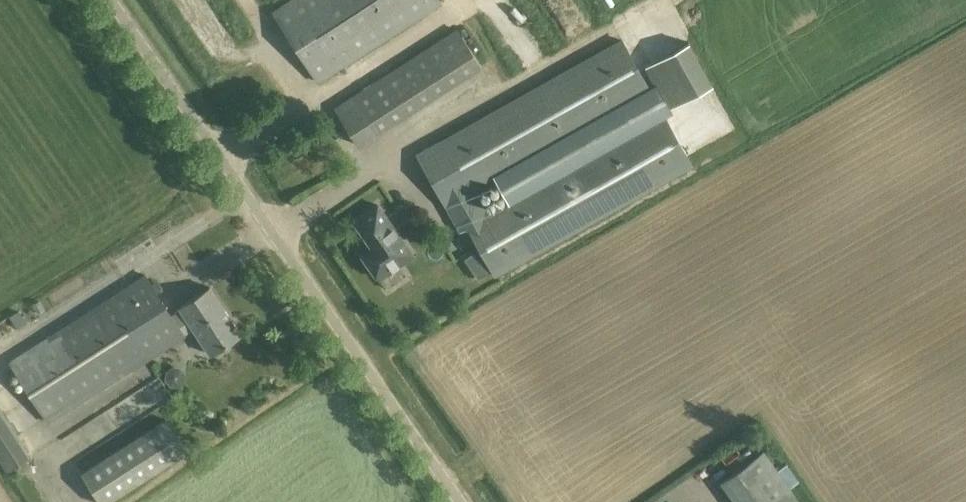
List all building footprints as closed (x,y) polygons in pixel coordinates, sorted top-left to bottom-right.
[(318,81),(444,0),(290,0),(273,11),(318,81)] [(335,107),(359,145),(485,64),(459,23),(335,107)] [(459,229),(466,225),(494,274),(691,163),(622,40),(417,155),(459,229)] [(688,42),(646,65),(670,108),(711,84),(688,42)] [(412,254),(377,204),(354,220),(373,247),(362,254),(378,277),(412,254)] [(184,332),(145,272),(9,360),(48,421),(184,332)] [(210,286),(179,306),(210,354),(241,333),(210,286)] [(19,311),(10,316),(17,328),(26,322),(19,311)] [(0,409),(0,459),(6,468),(29,454),(0,409)] [(164,417),(80,470),(101,501),(105,501),(186,451),(164,417)] [(733,501),(797,501),(769,447),(718,473),(733,501)]
